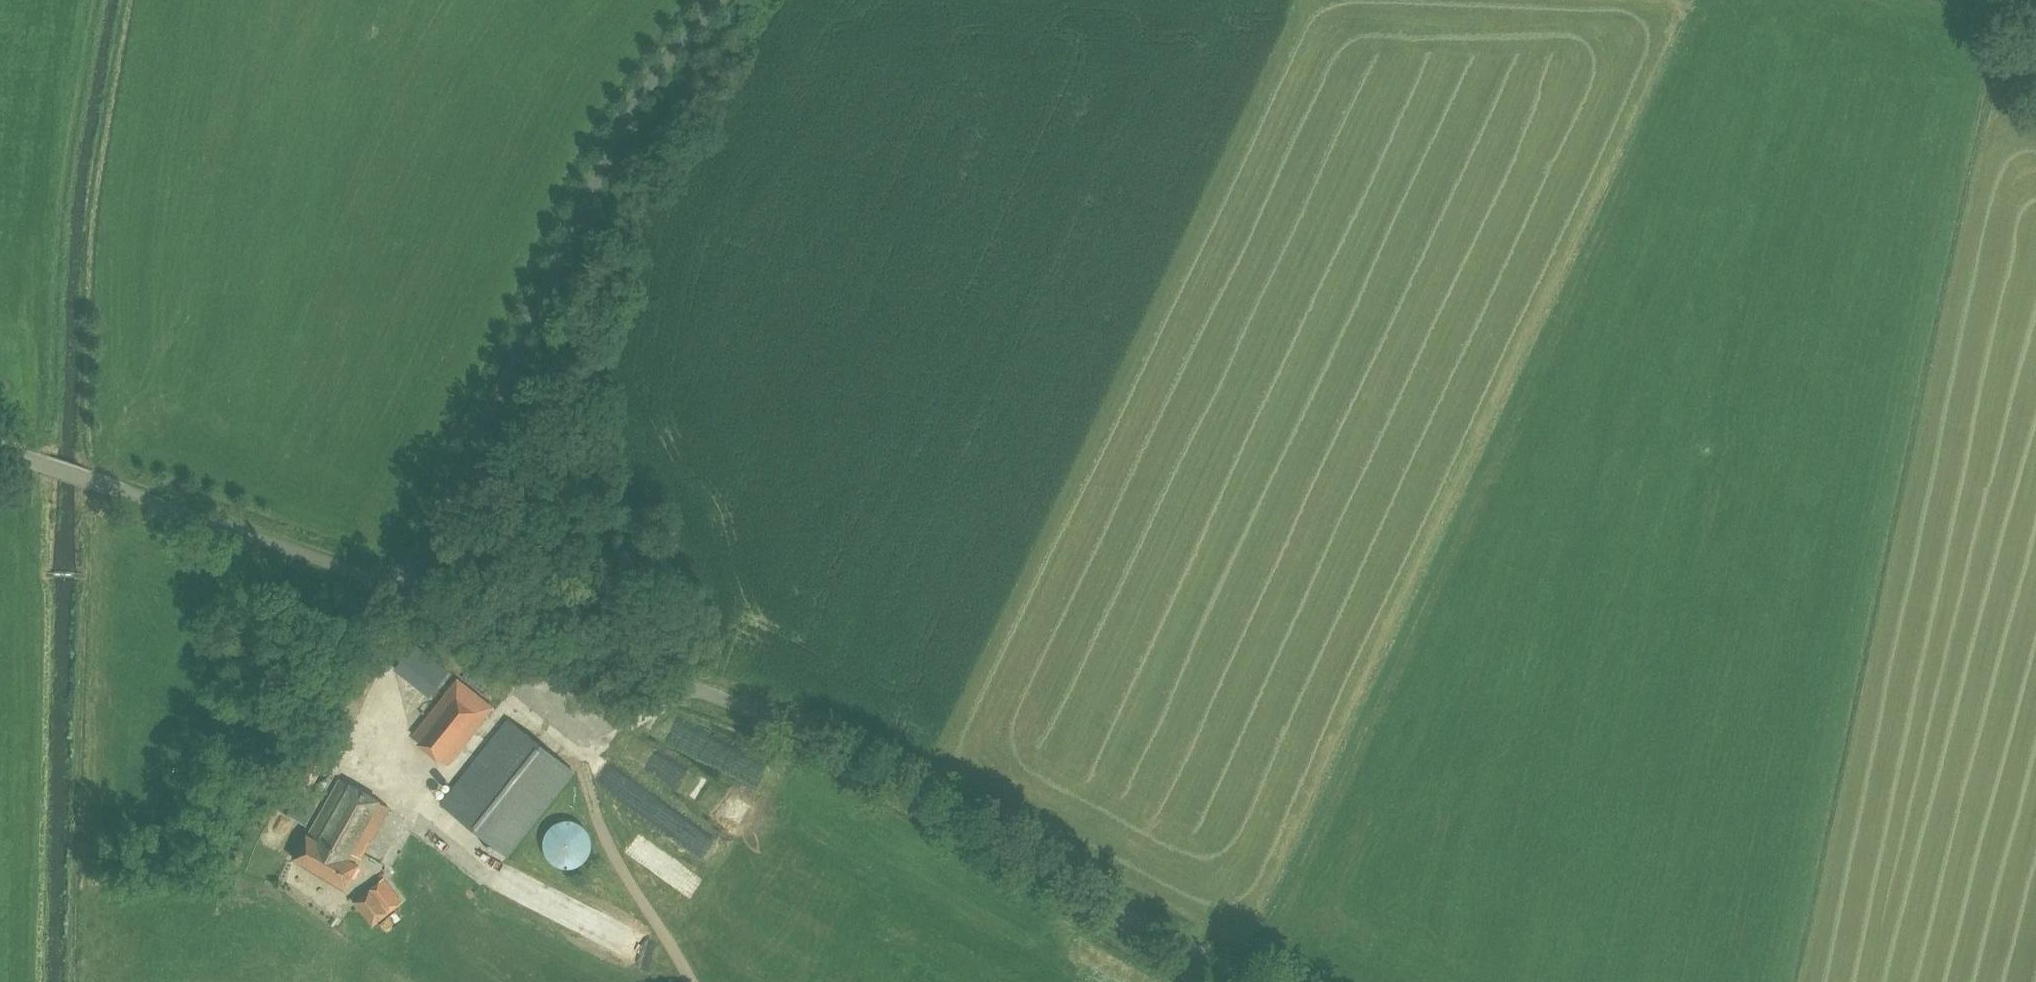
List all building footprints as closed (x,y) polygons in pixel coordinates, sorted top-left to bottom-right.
[(437,695),(455,673),(425,649),(407,671),(437,695)] [(449,763),(494,707),(459,679),(414,735),(421,740),(443,758),(449,763)] [(674,714),(664,723),(676,736),(686,726),(674,714)] [(510,720),(442,804),(505,859),(575,772),(510,720)] [(310,794),(333,753),(315,742),(291,783),(310,794)] [(346,887),(390,807),(341,780),(310,837),(308,836),(295,859),(346,887)] [(306,799),(293,791),(284,787),(266,822),(278,828),(287,813),(308,824),(317,805),(306,799)] [(560,869),(602,861),(595,821),(552,829),(560,869)] [(374,927),(405,901),(385,877),(354,902),(374,927)]
